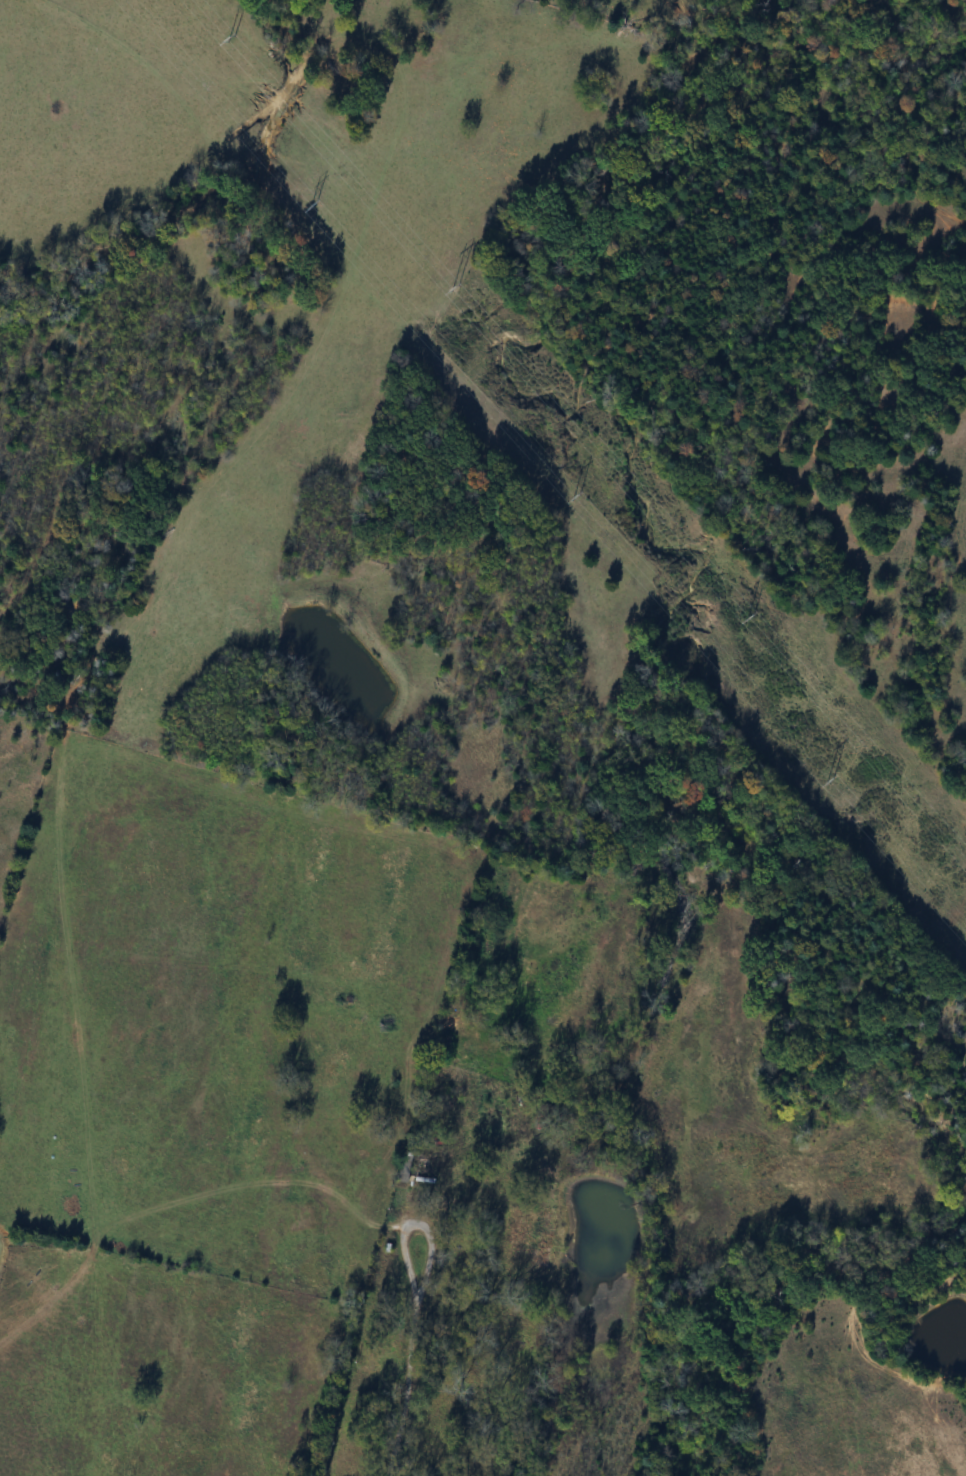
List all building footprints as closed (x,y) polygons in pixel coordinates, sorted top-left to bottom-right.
[(405,1168),(417,1168),(417,1178),(439,1178),(439,1158),(405,1158),(405,1168)]
